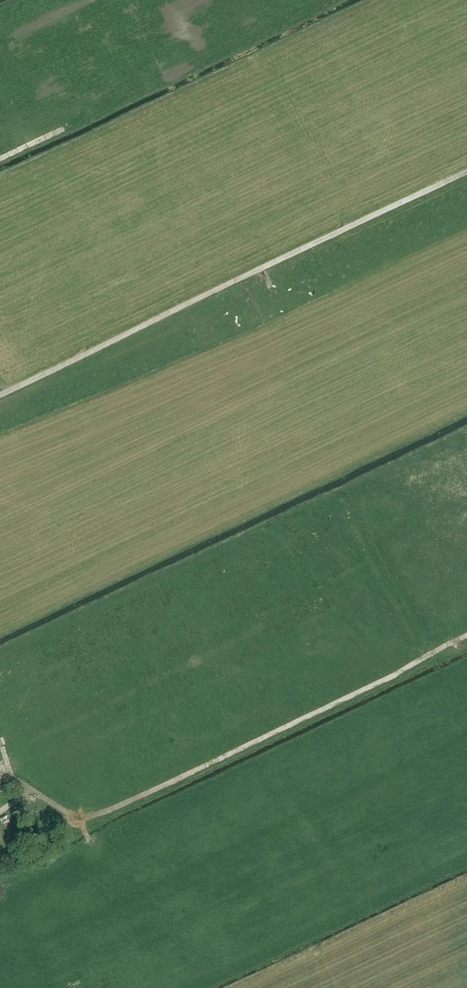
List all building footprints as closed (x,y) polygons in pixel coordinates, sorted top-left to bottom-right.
[(18,811),(0,819),(0,822),(11,849),(30,841),(18,811)]
